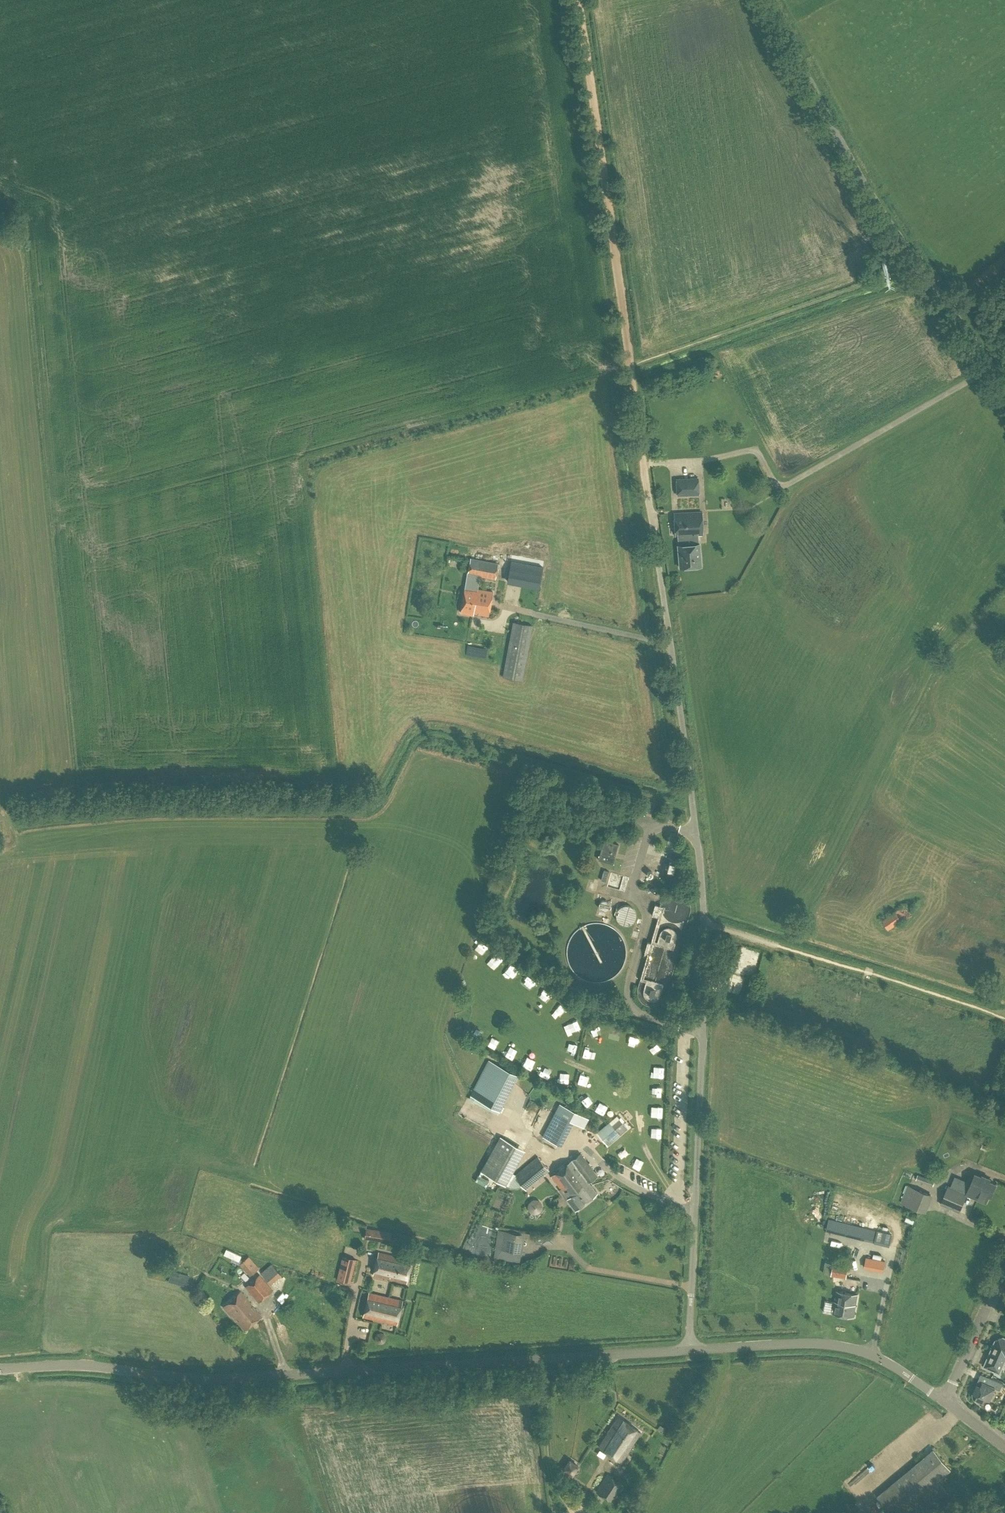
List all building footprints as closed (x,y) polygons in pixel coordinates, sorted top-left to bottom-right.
[(885,273),(893,267),(890,262),(881,268),(885,273)] [(677,495),(698,494),(698,478),(677,479),(677,495)] [(698,534),(703,534),(702,511),(674,513),(676,536),(678,536),(679,546),(678,546),(680,568),(701,566),(700,544),(699,544),(698,534)] [(495,579),(498,564),(470,558),(468,573),(467,573),(461,613),(473,614),(473,613),(488,616),(493,592),(475,588),(477,575),(495,579)] [(511,559),(506,587),(529,591),(530,586),(538,587),(542,564),(511,559)] [(523,679),(532,624),(514,621),(505,676),(523,679)] [(469,659),(481,659),(481,633),(474,633),(474,647),(469,647),(469,659)] [(613,864),(618,845),(604,840),(598,859),(613,864)] [(672,874),(676,862),(670,860),(669,865),(667,873),(672,874)] [(606,882),(609,871),(604,870),(601,880),(606,882)] [(691,908),(690,905),(690,903),(689,901),(687,899),(685,897),(683,895),(681,894),(679,894),(676,893),(674,894),(672,894),(669,895),(667,896),(665,898),(664,900),(663,902),(662,904),(661,906),(655,904),(652,915),(658,917),(651,943),(647,942),(644,952),(648,953),(638,987),(637,990),(637,993),(637,995),(638,997),(639,1000),(641,1002),(643,1003),(645,1005),(648,1006),(650,1006),(653,1006),(655,1006),(658,1005),(660,1004),(662,1002),(664,1000),(665,998),(666,996),(690,912),(691,910),(691,908)] [(626,926),(640,917),(630,901),(616,909),(626,926)] [(913,908),(909,903),(905,905),(882,921),(888,930),(911,914),(909,910),(913,908)] [(573,934),(571,936),(571,937),(569,941),(568,945),(567,948),(567,952),(567,956),(568,960),(569,964),(570,967),(573,971),(575,974),(578,976),(581,978),(585,980),(588,981),(592,982),(596,983),(600,982),(604,982),(608,980),(611,979),(614,977),(617,974),(620,971),(622,968),(624,964),(625,961),(626,957),(626,953),(626,949),(625,945),(624,942),(623,938),(620,935),(618,932),(615,929),(612,927),(608,925),(605,924),(601,923),(597,923),(593,923),(589,924),(587,924),(585,925),(583,926),(582,927),(581,927),(579,928),(575,932),(573,934)] [(484,938),(474,946),(482,956),(492,948),(484,938)] [(498,967),(507,957),(499,950),(490,961),(498,967)] [(572,1020),(574,1031),(582,1029),(579,1018),(572,1020)] [(611,1038),(622,1040),(623,1030),(612,1028),(611,1038)] [(634,1034),(631,1044),(639,1046),(642,1037),(634,1034)] [(569,1043),(569,1052),(579,1052),(579,1043),(569,1043)] [(593,1059),(596,1050),(587,1047),(584,1056),(593,1059)] [(497,1114),(498,1113),(498,1112),(499,1110),(500,1111),(519,1075),(488,1059),(470,1095),(468,1099),(497,1114)] [(589,1119),(578,1113),(560,1104),(559,1103),(542,1136),(543,1137),(561,1146),(573,1123),(584,1128),(589,1119)] [(608,1145),(627,1128),(616,1116),(597,1133),(608,1145)] [(491,1177),(493,1178),(495,1179),(506,1185),(509,1187),(516,1188),(522,1185),(514,1176),(515,1175),(512,1173),(525,1150),(500,1136),(495,1144),(480,1171),(481,1172),(491,1177)] [(562,1194),(575,1210),(597,1194),(588,1182),(597,1176),(581,1153),(551,1175),(564,1192),(562,1194)] [(526,1190),(550,1171),(538,1156),(515,1175),(514,1176),(522,1185),(526,1190)] [(933,1186),(935,1180),(918,1174),(915,1180),(933,1186)] [(986,1203),(989,1195),(991,1196),(996,1184),(989,1181),(990,1179),(983,1175),(982,1177),(975,1174),(971,1182),(966,1180),(962,1191),(949,1185),(940,1205),(960,1213),(967,1195),(986,1203)] [(497,1183),(493,1190),(499,1193),(503,1186),(497,1183)] [(926,1213),(933,1195),(907,1185),(901,1203),(926,1213)] [(880,1231),(829,1218),(826,1231),(877,1243),(877,1244),(889,1247),(892,1233),(880,1230),(880,1231)] [(390,1244),(392,1232),(366,1227),(364,1239),(390,1244)] [(488,1227),(484,1238),(492,1241),(496,1230),(488,1227)] [(522,1253),(525,1234),(503,1230),(500,1249),(522,1253)] [(406,1283),(411,1260),(378,1252),(373,1275),(406,1283)] [(250,1276),(259,1268),(248,1256),(240,1263),(250,1276)] [(351,1283),(356,1259),(342,1256),(337,1280),(351,1283)] [(883,1271),(886,1261),(866,1257),(863,1267),(883,1271)] [(846,1279),(850,1262),(843,1261),(843,1264),(833,1262),(831,1276),(846,1279)] [(271,1285),(282,1275),(272,1263),(261,1273),(271,1285)] [(187,1287),(190,1276),(171,1271),(168,1281),(187,1287)] [(259,1302),(273,1290),(259,1275),(245,1286),(259,1302)] [(245,1330),(261,1316),(241,1291),(223,1307),(231,1315),(245,1330)] [(854,1317),(858,1294),(836,1291),(834,1305),(833,1305),(832,1312),(833,1313),(854,1317)] [(397,1325),(402,1301),(369,1293),(363,1317),(397,1325)] [(1002,1337),(996,1340),(984,1366),(1000,1373),(1004,1360),(1004,1338),(1002,1337)] [(999,1392),(1003,1383),(981,1374),(972,1393),(972,1394),(972,1395),(973,1397),(974,1398),(974,1399),(984,1403),(985,1398),(990,1400),(995,1388),(998,1389),(997,1391),(999,1392)] [(621,1463),(641,1432),(618,1416),(598,1446),(621,1463)] [(902,1508),(907,1512),(908,1512),(915,1507),(920,1512),(946,1491),(937,1480),(950,1469),(934,1449),(877,1496),(891,1512),(896,1512),(902,1508)] [(564,1469),(575,1476),(582,1465),(571,1458),(564,1469)] [(612,1502),(623,1485),(608,1473),(596,1492),(612,1502)]
